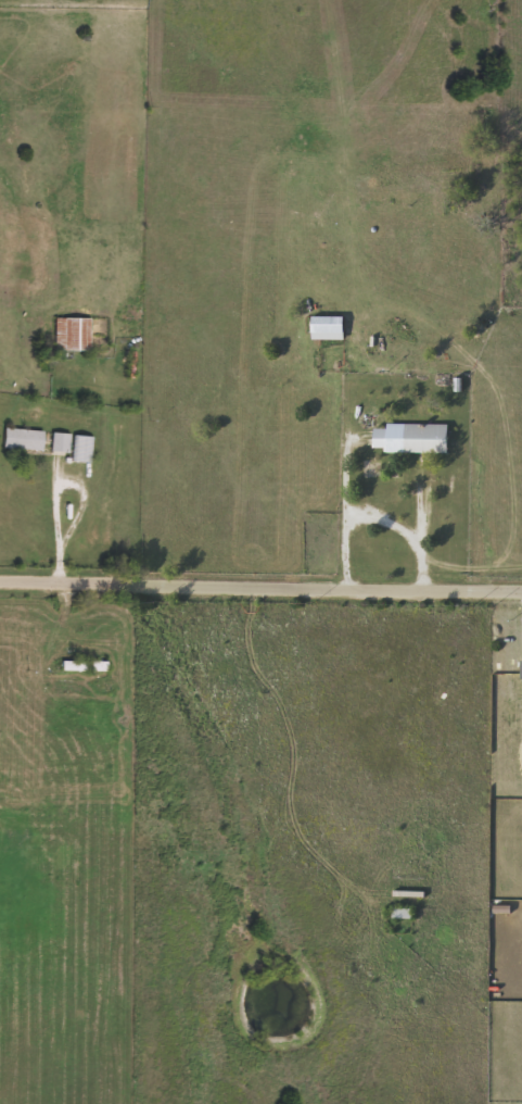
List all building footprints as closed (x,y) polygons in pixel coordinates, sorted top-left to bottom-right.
[(92,350),(56,350),(56,317),(92,317),(92,350)] [(449,422),(449,451),(387,451),(387,422),(449,422)] [(46,430),(46,449),(7,449),(7,429),(46,430)] [(54,451),(54,434),(72,434),(72,451),(54,451)] [(94,436),(93,463),(75,462),(76,436),(94,436)] [(109,670),(62,670),(62,661),(109,661),(109,670)] [(411,917),(391,917),(392,907),(412,907),(411,917)]
